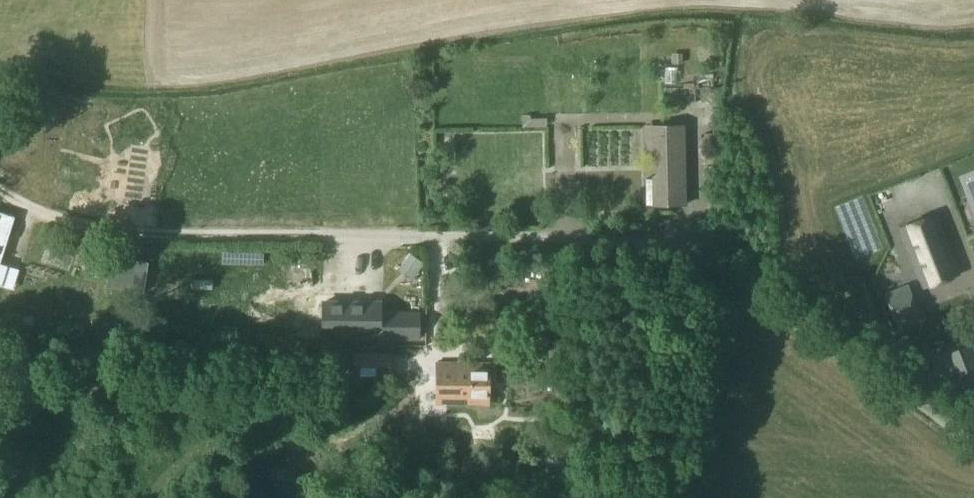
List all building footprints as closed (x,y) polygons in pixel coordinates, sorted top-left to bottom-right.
[(653,125),(654,152),(666,152),(667,177),(659,178),(659,205),(684,205),(683,124),(653,125)] [(0,212),(0,252),(9,224),(4,223),(6,214),(0,212)] [(959,273),(936,214),(901,228),(924,287),(959,273)] [(411,252),(400,268),(413,278),(424,262),(411,252)] [(111,256),(106,287),(144,293),(149,262),(111,256)] [(900,328),(922,319),(907,284),(885,293),(900,328)] [(302,302),(301,336),(362,339),(363,305),(302,302)] [(418,339),(418,311),(379,311),(379,339),(418,339)] [(970,344),(936,358),(954,407),(973,399),(973,354),(970,344)] [(353,375),(391,376),(391,352),(353,351),(353,375)] [(488,404),(489,363),(437,362),(436,403),(488,404)]
